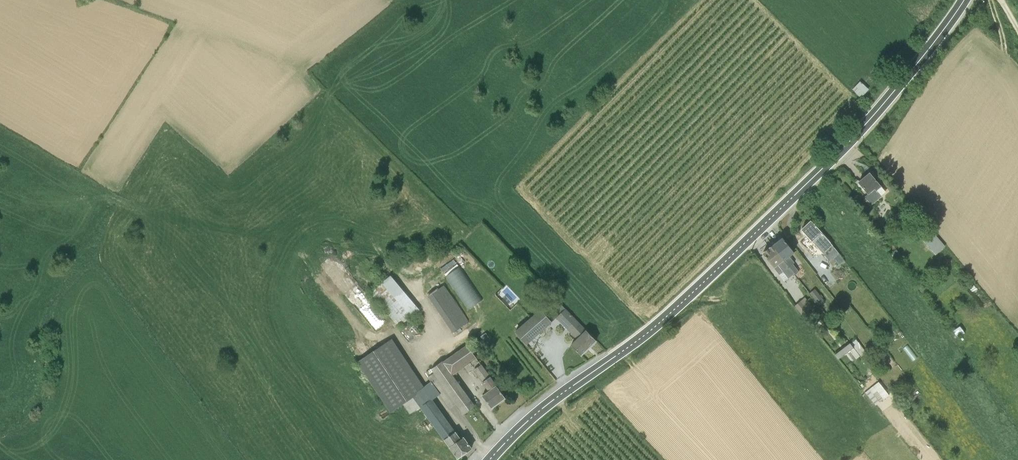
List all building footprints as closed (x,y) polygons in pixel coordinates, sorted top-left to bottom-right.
[(869,173),(858,182),(863,188),(867,193),(864,196),(871,204),(881,196),(881,195),(885,191),(869,173)] [(829,260),(838,253),(810,220),(801,229),(829,260)] [(931,230),(922,239),(935,254),(945,246),(931,230)] [(772,245),(794,273),(795,274),(798,271),(792,263),(794,262),(789,256),(793,252),(780,236),(773,241),(775,243),(772,245)] [(891,241),(886,244),(891,251),(894,257),(899,254),(895,249),(891,241)] [(794,273),(772,245),(769,247),(762,253),(784,281),(794,273)] [(838,253),(829,260),(826,263),(829,266),(835,261),(838,265),(844,260),(838,253)] [(461,267),(446,277),(468,309),(483,299),(461,267)] [(391,275),(370,292),(399,327),(420,310),(391,275)] [(444,285),(428,296),(453,332),(457,329),(459,332),(465,328),(463,325),(469,321),(444,285)] [(973,285),(967,289),(970,294),(977,289),(976,288),(975,288),(973,285)] [(814,289),(810,292),(819,304),(824,300),(814,289)] [(808,294),(794,305),(807,320),(812,316),(808,310),(812,306),(807,300),(811,297),(808,294)] [(554,297),(515,331),(526,344),(556,318),(576,339),(571,344),(581,355),(596,340),(554,297)] [(959,325),(952,330),(956,337),(964,332),(959,325)] [(417,391),(424,386),(392,338),(357,362),(390,412),(403,403),(410,413),(420,407),(414,397),(415,397),(419,394),(417,391)] [(850,343),(859,355),(864,361),(869,357),(864,351),(865,351),(856,338),(850,343)] [(432,381),(440,394),(450,408),(456,403),(464,414),(475,406),(452,375),(464,367),(463,366),(476,357),(465,342),(455,349),(457,352),(425,373),(432,381)] [(859,355),(850,343),(834,354),(838,359),(847,352),(853,360),(859,355)] [(481,364),(473,370),(488,390),(482,395),(492,407),(505,397),(481,364)] [(414,397),(420,407),(421,406),(457,458),(471,448),(463,436),(461,438),(433,399),(440,394),(432,381),(424,386),(417,391),(419,394),(415,397),(414,397)] [(878,381),(864,391),(875,404),(888,394),(878,381)]
